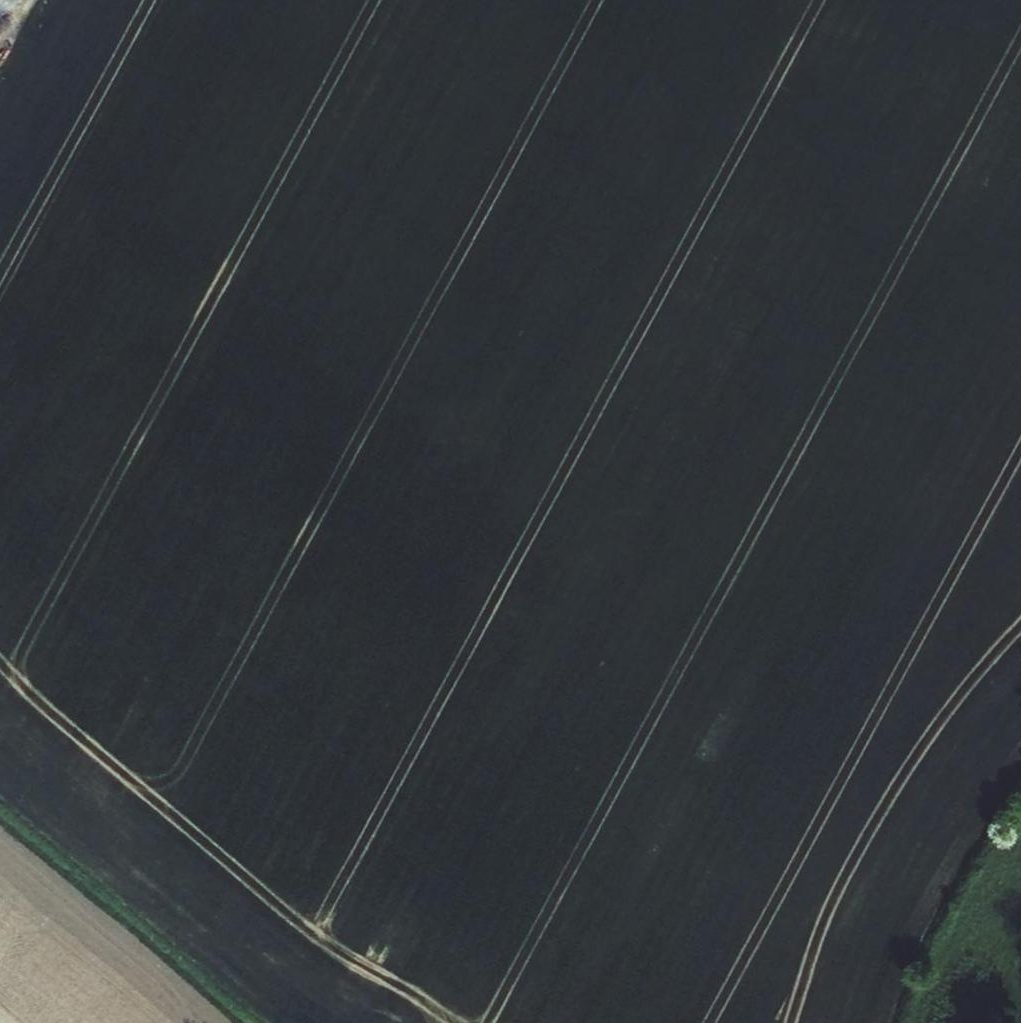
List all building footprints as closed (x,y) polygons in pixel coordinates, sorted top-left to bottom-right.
[(20,0),(0,0),(0,11),(20,0)]
